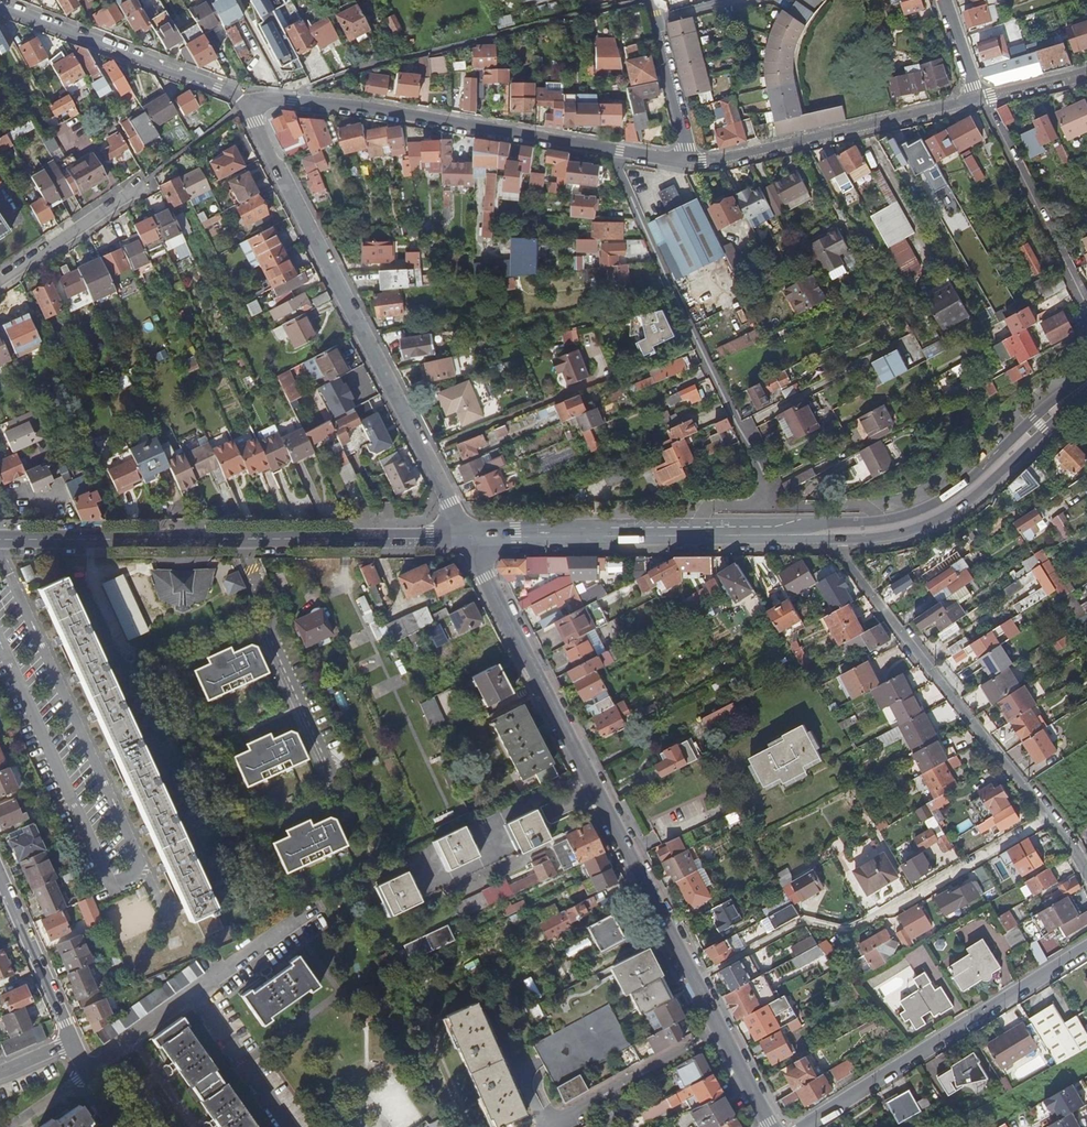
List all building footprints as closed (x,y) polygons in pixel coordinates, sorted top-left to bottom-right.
[(63,14),(78,5),(76,1),(75,0),(55,0),(63,14)] [(115,3),(132,33),(139,29),(141,31),(143,34),(152,29),(134,0),(114,0),(115,3)] [(295,56),(282,32),(272,14),(265,0),(253,0),(249,2),(259,21),(255,24),(255,29),(272,62),(279,70),(291,71),(301,68),(295,56)] [(272,14),(274,13),(273,11),(284,6),(281,0),(265,0),(272,14)] [(925,7),(923,0),(901,0),(905,14),(925,7)] [(1003,0),(985,0),(987,5),(965,13),(971,29),(993,22),(988,8),(1004,3),(1003,0)] [(779,136),(797,132),(793,118),(804,115),(795,79),(795,75),(795,70),(795,65),(795,60),(796,56),(797,51),(798,46),(800,42),(801,38),(803,33),(805,29),(808,25),(810,21),(813,17),(816,13),(798,1),(789,13),(785,10),(782,14),(779,19),(777,24),(775,28),(773,33),(771,38),(769,43),(768,49),(767,54),(767,59),(766,64),(766,70),(766,75),(767,80),(767,85),(776,121),(770,123),(771,127),(776,126),(779,136)] [(197,28),(200,33),(219,23),(208,2),(188,12),(195,25),(197,28)] [(249,2),(255,24),(259,21),(249,2)] [(106,28),(121,19),(112,4),(92,16),(98,26),(103,23),(106,28)] [(370,12),(367,5),(360,8),(364,15),(370,12)] [(331,28),(320,6),(314,9),(321,21),(310,28),(307,23),(303,25),(315,45),(318,51),(327,45),(320,34),(331,28)] [(349,42),(371,30),(367,23),(365,19),(358,6),(337,17),(349,42)] [(148,22),(165,51),(181,41),(179,36),(177,33),(165,12),(148,22)] [(403,36),(393,16),(386,20),(397,39),(403,36)] [(703,104),(714,101),(712,91),(713,91),(694,17),(670,24),(669,24),(688,97),(689,97),(701,94),(703,104)] [(220,24),(239,59),(247,54),(229,20),(220,24)] [(295,56),(315,45),(303,25),(301,21),(282,32),(295,56)] [(1068,29),(1076,53),(1086,49),(1086,22),(1068,29)] [(177,33),(179,36),(197,28),(195,25),(177,33)] [(181,41),(185,48),(197,68),(214,58),(200,33),(197,28),(179,36),(181,41)] [(980,44),(987,67),(1005,61),(1000,48),(1006,47),(1003,36),(980,44)] [(46,58),(35,39),(19,48),(29,67),(46,58)] [(617,48),(615,39),(598,40),(599,48),(597,48),(596,69),(594,69),(595,77),(603,76),(603,68),(622,68),(619,58),(617,48)] [(1065,43),(982,69),(985,78),(997,85),(1073,66),(1065,43)] [(1011,47),(1013,56),(1029,52),(1027,43),(1011,47)] [(638,56),(635,44),(624,47),(627,58),(638,56)] [(473,50),(473,68),(481,68),(481,71),(484,71),(484,67),(496,67),(495,46),(483,47),(483,50),(473,50)] [(893,66),(887,46),(877,49),(883,69),(893,66)] [(86,51),(74,47),(74,48),(91,77),(96,85),(91,88),(98,97),(109,91),(108,89),(86,51)] [(181,55),(186,64),(197,68),(185,48),(181,51),(181,55)] [(85,76),(73,55),(51,67),(63,88),(85,76)] [(430,79),(430,76),(429,61),(428,56),(420,58),(422,77),(422,80),(430,79)] [(654,79),(649,57),(626,62),(631,84),(654,79)] [(444,59),(429,61),(430,76),(446,74),(444,59)] [(948,82),(941,60),(923,65),(930,88),(948,82)] [(922,68),(920,64),(906,67),(907,72),(908,75),(920,72),(919,69),(922,68)] [(131,92),(114,65),(109,68),(113,74),(108,77),(118,95),(126,91),(127,93),(131,92)] [(588,77),(595,77),(594,69),(594,66),(587,66),(588,77)] [(104,71),(108,77),(113,74),(109,68),(104,71)] [(889,79),(893,97),(905,94),(906,97),(912,96),(912,93),(928,89),(922,68),(919,69),(920,72),(908,75),(907,72),(900,74),(901,77),(889,79)] [(484,83),(509,82),(509,70),(496,70),(484,71),(481,71),(476,71),(476,81),(476,83),(484,83)] [(416,97),(419,77),(397,74),(394,94),(416,97)] [(388,79),(368,75),(365,92),(386,95),(388,79)] [(91,77),(87,79),(91,88),(96,85),(91,77)] [(475,113),(476,97),(476,83),(476,81),(464,81),(464,105),(464,110),(464,113),(475,113)] [(661,81),(626,88),(634,124),(635,125),(636,131),(637,137),(638,141),(644,139),(642,130),(649,128),(642,98),(664,93),(661,81)] [(476,97),(484,97),(484,83),(476,83),(476,97)] [(563,92),(563,83),(545,83),(545,89),(546,89),(546,92),(563,92)] [(511,112),(533,113),(533,101),(533,86),(511,85),(511,112)] [(535,105),(554,106),(554,114),(547,114),(544,127),(562,130),(562,127),(563,95),(563,92),(546,92),(546,89),(545,89),(536,88),(535,101),(535,105)] [(205,104),(198,93),(189,92),(174,101),(183,116),(198,108),(199,108),(205,104)] [(570,125),(599,125),(597,105),(576,105),(576,104),(574,104),(574,95),(563,95),(562,127),(570,127),(570,125)] [(67,96),(48,106),(54,118),(73,107),(67,96)] [(145,115),(153,129),(176,115),(165,96),(157,101),(155,98),(140,107),(145,115)] [(748,141),(742,121),(734,97),(721,101),(727,119),(723,121),(725,127),(716,130),(721,149),(748,141)] [(1056,114),(1067,139),(1068,138),(1071,140),(1077,137),(1078,134),(1086,130),(1086,102),(1086,100),(1056,114)] [(599,125),(621,125),(621,115),(621,110),(621,106),(597,105),(599,125)] [(825,125),(847,120),(844,106),(810,113),(810,114),(810,116),(824,122),(825,125)] [(1006,106),(997,110),(1005,126),(1014,122),(1006,106)] [(295,133),(303,129),(298,119),(296,113),(285,112),(287,117),(274,122),(278,133),(276,134),(281,146),(297,138),(295,133)] [(797,132),(825,125),(824,122),(810,116),(810,114),(804,115),(793,118),(797,132)] [(142,146),(158,137),(153,129),(145,115),(129,124),(142,146)] [(959,151),(983,138),(971,117),(948,131),(959,151)] [(1058,138),(1048,117),(1037,122),(1039,128),(1040,130),(1042,134),(1039,135),(1043,145),(1058,138)] [(135,154),(144,149),(142,146),(129,124),(126,119),(123,120),(118,123),(128,139),(127,140),(135,154)] [(312,152),(339,140),(332,121),(298,119),(303,129),(304,134),(307,140),(309,144),(310,148),(312,152)] [(34,128),(30,121),(5,134),(5,135),(10,142),(34,128)] [(627,141),(639,143),(638,141),(637,137),(636,131),(635,125),(634,124),(626,125),(627,141)] [(347,153),(366,148),(369,159),(373,160),(372,159),(366,133),(364,125),(339,131),(343,145),(345,145),(347,153)] [(197,139),(205,132),(203,129),(201,131),(198,128),(192,133),(197,139)] [(372,159),(384,156),(382,147),(392,145),(389,131),(389,128),(366,133),(372,159)] [(405,146),(406,146),(402,128),(393,130),(389,131),(392,145),(393,149),(394,155),(406,153),(405,146)] [(1042,134),(1040,130),(1034,133),(1033,131),(1021,136),(1030,156),(1045,150),(1043,145),(1039,135),(1042,134)] [(936,162),(953,153),(963,171),(969,168),(961,155),(959,151),(948,131),(925,143),(936,162)] [(127,149),(118,134),(106,141),(110,148),(102,153),(106,161),(127,149)] [(0,138),(0,152),(12,146),(10,142),(5,135),(0,138)] [(897,170),(909,163),(905,157),(898,145),(897,143),(894,138),(890,141),(887,137),(880,141),(897,170)] [(908,137),(897,143),(898,145),(905,157),(907,155),(913,166),(925,159),(928,164),(930,163),(934,171),(935,170),(938,175),(942,173),(936,162),(925,143),(922,138),(912,145),(908,137)] [(501,142),(476,138),(476,162),(475,173),(475,175),(489,176),(484,237),(493,238),(496,198),(497,190),(498,176),(498,175),(499,169),(501,142)] [(444,186),(475,184),(475,175),(475,173),(476,162),(453,163),(452,140),(442,140),(442,142),(443,160),(444,186)] [(50,141),(43,145),(52,160),(59,156),(50,141)] [(422,161),(443,160),(442,142),(408,144),(409,153),(410,157),(412,167),(412,170),(422,170),(422,161)] [(512,144),(501,142),(499,169),(508,169),(507,177),(498,176),(497,190),(521,192),(523,172),(532,173),(534,148),(522,146),(521,159),(510,158),(512,144)] [(301,152),(310,148),(309,144),(299,148),(301,152)] [(1067,168),(1072,165),(1063,146),(1058,148),(1067,168)] [(866,164),(856,147),(839,156),(849,173),(866,164)] [(225,156),(220,159),(229,175),(244,168),(234,148),(224,153),(225,156)] [(568,177),(569,162),(570,154),(550,151),(548,163),(558,165),(557,176),(568,177)] [(837,155),(835,151),(827,155),(829,159),(821,164),(819,166),(821,170),(824,175),(826,174),(829,180),(835,177),(844,193),(855,187),(846,170),(837,155)] [(977,182),(985,177),(969,151),(961,155),(969,168),(977,182)] [(91,152),(58,171),(71,194),(72,196),(78,192),(79,194),(105,179),(91,152)] [(320,172),(329,168),(322,152),(313,156),(320,172)] [(319,194),(328,191),(320,172),(313,156),(305,159),(315,183),(310,185),(314,195),(319,193),(319,194)] [(405,172),(412,171),(412,170),(412,167),(410,157),(407,157),(407,161),(403,161),(405,172)] [(229,175),(220,159),(211,164),(219,180),(229,175)] [(569,162),(568,177),(567,182),(599,186),(601,167),(594,166),(594,165),(569,162)] [(854,171),(858,179),(873,171),(868,163),(854,171)] [(43,171),(60,200),(71,194),(58,171),(54,164),(43,171)] [(28,193),(36,188),(30,178),(23,166),(15,171),(28,193)] [(199,168),(179,178),(190,200),(210,190),(208,186),(199,168)] [(179,178),(175,170),(168,174),(171,182),(162,187),(172,208),(187,201),(189,206),(192,205),(190,200),(179,178)] [(36,188),(42,199),(46,207),(60,200),(43,171),(30,178),(36,188)] [(785,204),(808,192),(798,171),(774,184),(785,204)] [(871,216),(903,273),(904,275),(921,265),(920,264),(906,239),(915,233),(879,171),(873,175),(890,205),(871,216)] [(239,204),(257,194),(247,174),(229,183),(239,204)] [(541,192),(543,175),(531,174),(530,191),(541,192)] [(557,193),(566,194),(567,184),(558,183),(557,193)] [(775,215),(787,209),(785,204),(774,184),(762,190),(772,210),(775,215)] [(666,231),(690,219),(684,206),(674,187),(661,193),(670,213),(658,219),(664,230),(665,229),(666,231)] [(750,187),(736,194),(738,197),(746,193),(748,197),(754,195),(750,187)] [(521,192),(497,190),(496,198),(520,201),(521,192)] [(738,197),(750,222),(760,217),(759,216),(772,210),(762,190),(754,195),(748,197),(746,193),(738,197)] [(267,214),(257,194),(239,204),(235,206),(246,226),(267,214)] [(573,216),(595,218),(597,196),(579,195),(575,195),(573,216)] [(42,199),(29,206),(44,235),(50,231),(45,222),(52,217),(46,207),(42,199)] [(685,275),(724,256),(697,199),(684,206),(690,219),(666,231),(665,229),(664,230),(669,241),(685,275)] [(743,218),(733,199),(712,209),(721,229),(730,224),(730,225),(737,222),(737,221),(743,218)] [(161,240),(162,242),(181,233),(177,225),(174,219),(169,209),(151,218),(160,238),(161,240)] [(221,218),(219,214),(201,223),(204,229),(215,223),(214,222),(221,218)] [(174,219),(177,225),(183,223),(180,216),(174,219)] [(161,240),(160,238),(151,218),(134,226),(137,233),(140,240),(143,246),(144,248),(148,256),(150,260),(153,267),(170,259),(166,248),(162,242),(161,240)] [(658,219),(645,225),(656,248),(669,241),(664,230),(658,219)] [(598,239),(623,239),(623,222),(594,222),(594,239),(598,239)] [(328,235),(342,235),(342,225),(323,225),(328,235)] [(284,252),(271,227),(258,234),(247,240),(260,264),(284,252)] [(407,227),(409,237),(421,237),(420,227),(407,227)] [(371,236),(378,236),(375,228),(368,228),(371,236)] [(375,228),(378,236),(392,236),(390,228),(375,228)] [(854,268),(855,268),(863,263),(860,256),(855,248),(850,250),(839,231),(814,244),(829,273),(843,265),(839,256),(846,252),(851,261),(854,268)] [(122,248),(140,240),(137,233),(119,242),(122,248)] [(493,279),(539,274),(539,238),(525,238),(513,238),(513,260),(476,264),(477,280),(493,279)] [(587,250),(598,250),(598,239),(594,239),(587,239),(587,250)] [(148,256),(144,248),(143,246),(140,240),(122,248),(131,269),(150,260),(148,256)] [(393,243),(365,243),(366,264),(393,264),(393,243)] [(1043,270),(1028,243),(1020,248),(1036,275),(1043,270)] [(608,267),(619,265),(619,255),(626,255),(626,247),(618,247),(618,244),(609,245),(609,246),(609,249),(603,249),(603,258),(601,258),(601,267),(608,267)] [(735,273),(744,269),(732,244),(723,249),(735,273)] [(807,248),(822,276),(829,273),(814,244),(807,248)] [(101,259),(109,277),(128,268),(119,249),(100,258),(101,259)] [(258,265),(271,290),(287,282),(297,276),(284,252),(260,264),(258,265)] [(410,268),(423,268),(422,252),(409,252),(410,268)] [(462,282),(460,253),(446,253),(447,283),(462,282)] [(92,301),(115,291),(109,277),(101,259),(85,266),(86,270),(79,273),(87,290),(92,301)] [(68,298),(87,290),(79,273),(78,271),(71,274),(66,265),(60,268),(64,277),(60,279),(68,298)] [(629,289),(627,265),(608,267),(608,268),(609,268),(612,290),(611,291),(611,292),(612,291),(618,291),(631,290),(631,289),(629,289)] [(833,280),(847,272),(843,265),(829,273),(833,280)] [(384,290),(424,286),(423,268),(381,271),(383,290),(384,290)] [(593,277),(592,268),(583,269),(583,278),(593,277)] [(794,277),(804,272),(802,268),(792,273),(794,277)] [(297,276),(287,282),(291,289),(308,280),(304,272),(297,276)] [(1061,276),(1055,280),(1061,290),(1067,287),(1061,276)] [(814,286),(810,278),(784,290),(789,300),(793,298),(800,312),(825,300),(817,284),(814,286)] [(516,288),(515,279),(494,281),(495,291),(516,288)] [(969,313),(950,279),(924,294),(943,328),(969,313)] [(181,281),(174,284),(179,294),(186,291),(181,281)] [(65,310),(52,283),(34,291),(46,318),(65,310)] [(414,301),(437,299),(436,285),(424,286),(384,290),(385,295),(377,296),(380,317),(405,314),(402,293),(409,293),(414,301)] [(652,295),(651,287),(636,289),(638,297),(652,295)] [(316,307),(331,299),(327,292),(312,300),(316,307)] [(304,293),(269,311),(274,321),(297,309),(298,312),(310,305),(304,293)] [(762,302),(768,299),(765,293),(760,296),(762,302)] [(754,306),(762,302),(760,296),(751,300),(754,306)] [(793,298),(789,300),(796,314),(800,312),(793,298)] [(1026,328),(1037,322),(1029,307),(1022,311),(1007,319),(1015,334),(1026,328)] [(655,347),(676,336),(664,310),(632,317),(636,335),(644,333),(645,339),(638,343),(645,359),(658,352),(655,347)] [(311,321),(307,312),(272,330),(279,341),(289,336),(295,349),(316,337),(308,322),(311,321)] [(1067,320),(1064,312),(1043,324),(1053,343),(1074,332),(1070,324),(1067,320)] [(27,314),(14,320),(15,323),(4,329),(15,353),(40,342),(27,314)] [(68,332),(74,329),(68,316),(62,319),(68,332)] [(15,323),(14,320),(2,326),(4,329),(15,323)] [(442,330),(441,322),(422,325),(424,333),(442,330)] [(258,327),(253,330),(257,338),(262,335),(258,327)] [(1040,353),(1026,328),(1015,334),(1003,341),(995,345),(1004,362),(1017,355),(1022,363),(1026,361),(1040,353)] [(751,345),(766,338),(762,329),(747,336),(751,345)] [(406,359),(438,353),(435,334),(403,339),(406,359)] [(722,359),(751,345),(747,336),(746,335),(717,349),(722,359)] [(928,361),(947,351),(942,342),(923,352),(928,361)] [(326,375),(330,382),(343,375),(349,372),(335,345),(331,348),(313,358),(323,377),(326,375)] [(461,355),(470,353),(469,347),(450,351),(452,358),(453,357),(461,355)] [(590,377),(579,350),(556,359),(561,373),(564,372),(569,385),(590,377)] [(884,384),(909,371),(898,350),(873,364),(877,371),(880,377),(884,384)] [(463,363),(474,360),(472,353),(470,353),(461,355),(463,363)] [(431,381),(456,375),(453,357),(452,358),(426,363),(431,381)] [(639,391),(689,370),(684,358),(651,372),(653,378),(635,386),(638,391),(639,391)] [(1015,383),(1033,373),(1026,361),(1022,363),(1009,371),(1015,383)] [(962,362),(950,369),(953,375),(965,368),(962,362)] [(426,382),(431,381),(426,363),(422,364),(426,382)] [(366,372),(368,371),(364,364),(349,372),(343,375),(348,386),(359,380),(361,384),(370,379),(366,372)] [(759,408),(771,402),(766,394),(791,381),(786,370),(760,383),(760,384),(750,389),(759,408)] [(876,380),(880,377),(877,371),(872,373),(876,380)] [(285,373),(276,377),(289,403),(294,401),(286,385),(290,383),(285,373)] [(471,382),(441,395),(449,414),(455,412),(457,417),(461,416),(465,425),(485,417),(480,406),(492,402),(492,401),(494,400),(485,377),(483,379),(482,378),(471,383),(471,382)] [(990,397),(998,392),(992,380),(984,384),(990,397)] [(695,385),(675,395),(679,403),(690,397),(693,403),(702,399),(698,391),(695,385)] [(787,398),(798,392),(794,386),(783,392),(787,398)] [(613,402),(629,395),(627,389),(610,396),(613,402)] [(703,389),(698,391),(702,399),(706,397),(703,389)] [(588,412),(596,409),(593,402),(588,404),(585,405),(583,401),(581,395),(566,401),(574,418),(588,412)] [(675,395),(668,398),(671,406),(679,403),(675,395)] [(83,396),(76,399),(79,405),(85,402),(83,396)] [(301,428),(304,434),(316,428),(309,414),(305,406),(301,397),(294,401),(289,403),(301,428)] [(825,414),(816,397),(779,416),(784,427),(791,424),(798,439),(821,428),(816,418),(825,414)] [(370,443),(365,445),(368,451),(375,453),(392,445),(386,433),(385,434),(383,430),(384,429),(377,413),(375,414),(368,401),(353,408),(370,443)] [(563,422),(572,419),(574,418),(566,401),(556,405),(547,409),(550,415),(554,413),(559,411),(561,417),(561,418),(563,422)] [(882,430),(895,424),(884,404),(861,417),(871,436),(878,433),(879,435),(884,433),(882,430)] [(335,432),(344,451),(346,456),(360,449),(362,446),(365,445),(370,443),(353,408),(329,421),(335,432)] [(585,432),(592,429),(605,423),(598,408),(596,409),(588,412),(574,418),(572,419),(574,426),(582,423),(585,432)] [(30,440),(43,434),(33,411),(7,423),(10,430),(3,433),(12,453),(31,444),(30,440)] [(677,414),(664,420),(667,426),(680,420),(677,414)] [(710,426),(722,421),(719,415),(703,422),(706,428),(710,426)] [(715,436),(724,432),(733,427),(729,418),(722,421),(710,426),(715,436)] [(310,446),(335,432),(329,421),(316,428),(304,434),(310,446)] [(665,443),(668,450),(664,452),(669,462),(658,467),(667,487),(689,477),(685,467),(695,462),(685,438),(699,431),(694,421),(670,432),(674,440),(673,440),(665,443)] [(791,424),(784,427),(792,442),(798,439),(791,424)] [(271,470),(271,471),(280,466),(279,464),(284,462),(290,459),(281,439),(280,438),(278,432),(274,425),(257,433),(260,440),(257,442),(269,467),(271,470)] [(499,438),(510,433),(506,425),(495,430),(499,438)] [(280,438),(281,439),(290,459),(292,463),(314,454),(310,446),(304,434),(301,428),(280,438)] [(718,452),(731,446),(724,432),(715,436),(711,438),(715,447),(718,452)] [(246,469),(248,473),(256,469),(259,468),(260,471),(269,467),(257,442),(256,438),(251,440),(247,433),(233,440),(238,451),(246,469)] [(35,442),(45,438),(43,434),(30,440),(31,444),(35,442)] [(465,460),(479,454),(477,449),(488,444),(484,434),(459,445),(465,460)] [(168,465),(166,461),(155,437),(129,450),(133,459),(142,480),(163,471),(161,468),(168,465)] [(163,443),(167,457),(174,454),(170,440),(163,443)] [(238,451),(233,440),(212,450),(220,467),(225,478),(232,475),(246,469),(238,451)] [(875,478),(894,467),(880,441),(860,451),(875,478)] [(220,467),(212,450),(209,444),(184,455),(195,479),(220,467)] [(1072,444),(1058,458),(1074,474),(1086,461),(1086,459),(1072,444)] [(700,460),(713,455),(718,452),(715,447),(698,454),(700,460)] [(342,467),(350,463),(346,456),(344,451),(336,455),(342,467)] [(384,473),(395,494),(413,486),(400,459),(398,460),(394,452),(378,460),(384,473)] [(180,490),(196,482),(195,479),(184,455),(183,453),(166,461),(168,465),(169,468),(180,490)] [(314,454),(292,463),(294,466),(315,456),(314,454)] [(3,485),(26,475),(34,493),(41,490),(42,493),(50,489),(49,486),(47,484),(53,481),(45,464),(25,473),(16,455),(0,462),(0,478),(1,480),(3,485)] [(489,455),(460,467),(468,484),(473,481),(476,480),(495,472),(496,471),(497,471),(504,467),(506,467),(508,466),(504,456),(492,461),(489,455)] [(129,486),(143,480),(142,480),(133,459),(122,464),(126,472),(111,480),(116,492),(129,486)] [(56,464),(67,490),(72,488),(70,482),(72,481),(66,466),(63,467),(61,462),(56,464)] [(1036,462),(1030,467),(1041,479),(1047,473),(1036,462)] [(787,491),(788,491),(816,475),(813,469),(785,484),(783,485),(787,491)] [(1030,469),(1007,486),(1018,501),(1041,484),(1030,469)] [(496,471),(495,472),(503,492),(506,491),(497,471),(496,471)] [(495,472),(476,480),(481,491),(478,492),(477,492),(481,502),(503,492),(495,472)] [(607,486),(623,479),(620,472),(604,479),(607,486)] [(116,492),(118,495),(131,489),(129,486),(116,492)] [(74,504),(81,520),(102,520),(94,504),(100,501),(96,493),(93,493),(91,495),(88,496),(87,494),(72,500),(74,504)] [(1037,511),(1015,525),(1020,532),(1022,534),(1028,544),(1036,538),(1034,535),(1038,533),(1034,526),(1043,521),(1037,511)] [(1072,538),(1058,517),(1053,521),(1066,541),(1072,538)] [(1015,525),(1015,524),(1010,527),(1015,535),(1020,532),(1015,525)] [(1056,572),(1045,555),(1038,560),(1042,566),(1048,577),(1056,572)] [(568,558),(573,580),(597,580),(596,557),(568,558)] [(645,557),(629,557),(629,584),(634,582),(637,580),(645,575),(645,557)] [(712,557),(676,557),(676,559),(682,571),(690,571),(690,576),(696,576),(696,571),(704,571),(704,574),(712,574),(712,579),(710,579),(711,581),(708,583),(706,579),(702,578),(710,593),(700,598),(697,593),(691,596),(696,605),(722,592),(713,576),(712,557)] [(1024,564),(1031,574),(1035,571),(1042,566),(1038,560),(1035,557),(1024,564)] [(526,558),(526,561),(504,561),(499,568),(503,574),(507,582),(518,581),(518,580),(539,579),(539,574),(544,574),(543,558),(526,558)] [(663,566),(645,575),(652,589),(657,586),(655,582),(662,579),(667,588),(682,580),(682,571),(676,559),(663,566)] [(809,569),(804,562),(788,571),(788,570),(780,575),(793,597),(817,583),(812,575),(809,569)] [(963,562),(953,569),(958,576),(967,570),(963,562)] [(371,565),(360,569),(373,598),(379,596),(374,585),(380,583),(371,565)] [(415,594),(433,587),(429,576),(424,566),(398,578),(406,598),(412,596),(413,599),(416,597),(415,594)] [(462,585),(453,566),(452,566),(429,576),(433,587),(437,596),(462,585)] [(754,590),(738,566),(721,575),(737,601),(754,590)] [(1042,566),(1035,571),(1031,574),(1006,590),(1011,598),(1027,587),(1028,590),(1033,587),(1032,584),(1038,580),(1044,589),(1036,594),(1035,591),(1030,595),(1031,597),(1014,607),(1019,615),(1052,595),(1057,591),(1048,577),(1042,566)] [(947,587),(953,595),(966,587),(975,580),(967,570),(958,576),(953,569),(928,585),(934,595),(947,587)] [(171,570),(167,570),(167,573),(169,573),(169,596),(168,596),(168,599),(171,599),(171,597),(175,597),(175,610),(182,614),(190,611),(190,598),(193,598),(193,599),(196,599),(196,596),(195,596),(195,574),(196,574),(196,570),(193,570),(193,571),(171,571),(171,570)] [(224,586),(228,596),(246,588),(238,570),(227,576),(224,586)] [(1070,595),(1056,572),(1048,577),(1057,591),(1063,599),(1070,595)] [(850,605),(854,603),(850,595),(838,575),(837,574),(818,585),(822,592),(829,604),(830,606),(834,613),(850,605)] [(838,575),(850,595),(852,594),(849,587),(845,580),(840,574),(838,575)] [(652,589),(645,575),(637,580),(634,582),(641,595),(652,589)] [(909,576),(892,588),(897,596),(914,584),(909,576)] [(122,577),(103,585),(128,640),(147,632),(122,577)] [(64,578),(38,590),(189,921),(195,919),(203,938),(223,929),(214,910),(215,910),(64,578)] [(574,585),(533,606),(537,614),(578,593),(574,585)] [(953,595),(915,621),(921,630),(931,623),(934,627),(937,625),(942,632),(956,623),(967,615),(960,604),(972,596),(966,587),(953,595)] [(582,601),(585,607),(594,602),(607,596),(604,590),(582,601)] [(1070,595),(1063,599),(1077,622),(1085,617),(1079,607),(1071,594),(1070,595)] [(379,596),(373,598),(378,610),(381,608),(380,606),(384,604),(380,595),(379,596)] [(585,607),(582,601),(580,597),(574,601),(579,611),(585,607)] [(567,645),(586,635),(594,631),(606,625),(594,602),(585,607),(579,611),(559,621),(566,635),(563,636),(567,645)] [(791,602),(769,614),(775,623),(781,632),(801,620),(791,602)] [(481,621),(471,603),(449,614),(458,633),(469,627),(470,629),(479,624),(478,623),(481,621)] [(821,620),(829,634),(858,619),(850,605),(834,613),(821,620)] [(430,616),(429,612),(426,606),(385,625),(393,644),(408,636),(433,623),(430,616)] [(446,609),(430,616),(433,623),(449,614),(446,609)] [(332,634),(321,610),(295,622),(306,646),(332,634)] [(540,623),(543,630),(556,623),(552,617),(540,623)] [(829,634),(836,648),(865,633),(858,619),(829,634)] [(970,646),(964,650),(968,657),(975,652),(980,660),(1001,647),(996,638),(1005,633),(1010,642),(1021,635),(1012,620),(970,646)] [(559,621),(556,623),(563,636),(566,635),(559,621)] [(942,632),(939,634),(943,641),(961,630),(956,623),(942,632)] [(865,633),(840,647),(841,648),(844,654),(845,656),(867,645),(871,652),(890,642),(881,625),(865,633)] [(567,645),(565,646),(577,668),(597,657),(586,635),(567,645)] [(1056,645),(1060,652),(1073,644),(1069,637),(1056,645)] [(948,650),(952,657),(964,650),(970,646),(965,639),(948,650)] [(796,642),(792,644),(791,649),(794,653),(800,650),(796,642)] [(210,665),(195,672),(208,701),(268,674),(257,648),(251,647),(233,655),(231,649),(208,660),(210,665)] [(1001,647),(980,660),(992,679),(1013,666),(1001,647)] [(800,650),(794,653),(803,667),(806,665),(808,664),(804,655),(805,655),(802,649),(800,650)] [(846,664),(849,671),(867,662),(871,660),(867,654),(846,664)] [(573,677),(576,682),(597,671),(604,667),(599,656),(597,657),(577,668),(570,672),(573,677)] [(880,686),(867,662),(849,671),(842,675),(855,699),(873,690),(880,686)] [(486,707),(509,695),(494,665),(471,678),(486,707)] [(1004,674),(1015,690),(1020,687),(1009,669),(1003,672),(1004,674)] [(607,691),(597,671),(576,682),(577,684),(581,692),(577,694),(582,704),(583,704),(607,691)] [(913,694),(908,684),(903,674),(880,686),(873,690),(878,700),(885,696),(890,706),(892,704),(913,694)] [(1004,674),(984,686),(994,703),(1015,690),(1004,674)] [(984,686),(981,688),(991,704),(994,703),(984,686)] [(1037,705),(1025,686),(1018,690),(1007,697),(999,702),(1004,709),(1006,713),(1004,714),(1009,723),(1011,722),(1031,709),(1037,705)] [(615,707),(607,691),(583,704),(588,713),(591,712),(594,718),(615,707)] [(923,714),(918,703),(913,694),(892,704),(903,725),(923,714)] [(885,696),(878,700),(882,710),(890,706),(885,696)] [(420,705),(434,735),(446,728),(432,698),(420,705)] [(690,698),(681,702),(686,712),(695,708),(690,698)] [(624,702),(615,707),(594,718),(591,719),(597,730),(600,728),(605,737),(627,726),(623,718),(631,714),(624,702)] [(655,704),(644,710),(647,716),(658,710),(655,704)] [(734,704),(705,718),(709,728),(739,713),(734,704)] [(485,708),(453,724),(491,795),(552,763),(521,705),(492,721),(485,708)] [(1011,722),(1016,731),(1024,743),(1043,731),(1036,720),(1037,719),(1031,709),(1011,722)] [(916,753),(938,741),(930,726),(924,714),(923,714),(903,725),(902,725),(910,742),(907,743),(909,745),(911,744),(916,753)] [(1043,731),(1048,728),(1040,716),(1037,719),(1036,720),(1043,731)] [(784,736),(787,740),(750,759),(765,788),(782,779),(784,784),(807,772),(805,767),(822,758),(804,725),(784,736)] [(1043,731),(1024,743),(1037,763),(1056,752),(1046,736),(1055,731),(1051,725),(1048,728),(1043,731)] [(692,728),(697,738),(702,735),(698,726),(692,728)] [(248,749),(233,756),(246,785),(306,758),(294,732),(289,730),(271,739),(268,733),(246,743),(248,749)] [(704,734),(702,735),(697,738),(696,739),(698,744),(706,740),(704,734)] [(914,754),(924,773),(944,762),(954,757),(949,748),(943,751),(938,741),(916,753),(914,754)] [(659,766),(665,777),(689,764),(679,745),(662,754),(666,762),(659,766)] [(954,757),(944,762),(948,770),(961,764),(956,756),(954,757)] [(948,770),(944,762),(924,773),(922,774),(932,791),(931,791),(936,800),(945,794),(955,788),(952,781),(954,780),(948,770)] [(8,768),(0,772),(0,797),(18,789),(8,768)] [(909,781),(898,787),(901,793),(912,787),(909,781)] [(995,816),(1011,807),(1006,798),(1008,797),(1002,786),(997,789),(994,784),(979,793),(988,809),(990,808),(995,816)] [(936,800),(927,805),(938,824),(945,820),(938,808),(949,802),(945,794),(936,800)] [(14,799),(0,805),(0,828),(1,829),(13,824),(16,831),(30,824),(25,813),(20,815),(14,799)] [(1019,821),(1011,807),(995,816),(986,821),(987,821),(978,826),(982,832),(997,824),(1001,831),(1019,821)] [(506,823),(520,854),(550,840),(535,809),(506,823)] [(740,821),(736,812),(726,817),(730,826),(740,821)] [(287,836),(272,843),(285,872),(346,845),(333,819),(328,817),(310,825),(307,820),(285,830),(287,836)] [(593,819),(587,822),(603,853),(609,850),(597,826),(593,819)] [(603,853),(587,822),(564,833),(567,840),(553,847),(564,871),(603,853)] [(33,823),(30,824),(16,831),(7,835),(20,862),(21,862),(43,852),(44,851),(33,826),(34,826),(33,823)] [(449,870),(479,856),(465,826),(435,840),(449,870)] [(945,853),(953,848),(949,842),(945,835),(937,840),(932,830),(915,840),(922,851),(938,841),(945,853)] [(883,839),(879,832),(874,836),(878,842),(883,839)] [(662,858),(665,863),(686,852),(679,838),(667,843),(669,847),(659,852),(662,858)] [(1020,845),(1019,844),(1000,855),(1007,866),(1015,861),(1018,868),(1023,865),(1028,872),(1042,864),(1029,840),(1020,845)] [(686,852),(665,863),(670,873),(672,872),(677,882),(678,882),(698,871),(699,871),(689,851),(686,852)] [(33,889),(53,880),(55,879),(43,852),(21,862),(32,889),(33,889)] [(903,866),(912,882),(933,869),(924,854),(915,859),(914,857),(909,860),(910,862),(903,866)] [(898,879),(884,855),(855,872),(869,896),(898,879)] [(489,906),(510,896),(555,875),(547,856),(532,863),(537,875),(506,889),(503,883),(483,892),(455,906),(461,919),(489,906)] [(592,877),(610,869),(604,856),(586,865),(590,873),(586,876),(587,879),(592,877)] [(1023,865),(1018,868),(1023,875),(1028,872),(1023,865)] [(989,903),(1000,897),(983,867),(975,872),(979,879),(973,885),(972,883),(953,894),(950,890),(936,899),(946,916),(960,908),(965,917),(973,913),(967,903),(969,902),(970,904),(978,900),(979,901),(981,899),(979,896),(984,894),(989,903)] [(1049,868),(1027,881),(1035,896),(1058,883),(1049,868)] [(595,889),(597,891),(616,883),(610,869),(592,877),(587,879),(587,880),(582,882),(566,889),(568,894),(584,887),(586,893),(595,889)] [(77,877),(74,870),(62,876),(65,882),(77,877)] [(378,885),(391,916),(422,901),(408,871),(378,885)] [(711,898),(698,871),(678,882),(692,909),(711,898)] [(813,871),(793,883),(803,901),(823,889),(813,871)] [(1048,908),(1057,903),(1067,897),(1081,889),(1075,878),(1059,887),(1061,889),(1052,895),(1055,898),(1054,899),(1045,904),(1048,908)] [(46,917),(75,903),(72,898),(67,900),(65,893),(60,896),(53,880),(33,889),(46,917)] [(789,884),(782,889),(792,905),(793,906),(800,902),(789,884)] [(1079,917),(1072,905),(1067,897),(1057,903),(1048,908),(1039,913),(1033,917),(1045,937),(1061,928),(1079,917)] [(87,900),(94,915),(98,913),(92,898),(87,900)] [(539,923),(547,940),(573,927),(571,923),(587,915),(585,910),(594,905),(591,898),(565,911),(558,914),(539,923)] [(86,918),(94,915),(87,900),(80,904),(86,918)] [(501,907),(506,917),(527,907),(524,901),(512,907),(511,903),(501,907)] [(731,901),(707,915),(714,927),(716,926),(721,935),(744,923),(731,901)] [(792,905),(768,918),(774,930),(800,916),(793,906),(792,905)] [(70,932),(61,911),(42,921),(50,941),(70,932)] [(1009,912),(998,918),(1007,932),(1018,925),(1009,912)] [(1079,917),(1061,928),(1066,936),(1086,923),(1086,912),(1079,917)] [(96,921),(94,915),(86,918),(89,924),(96,921)] [(624,939),(612,915),(587,927),(600,952),(624,939)] [(448,925),(403,946),(410,961),(455,940),(448,925)] [(874,970),(892,960),(898,942),(892,940),(893,937),(890,936),(886,930),(859,945),(874,970)] [(899,939),(907,951),(915,946),(907,934),(899,939)] [(70,972),(84,966),(92,962),(80,935),(57,945),(65,962),(63,963),(64,964),(66,964),(70,972)] [(792,949),(797,957),(802,954),(818,946),(813,938),(792,949)] [(713,959),(716,965),(735,954),(727,940),(716,946),(706,952),(707,954),(709,953),(713,959)] [(971,955),(949,968),(963,991),(982,980),(984,982),(986,984),(988,984),(990,984),(992,983),(993,981),(994,980),(994,977),(994,976),(993,974),(1002,969),(984,940),(968,950),(971,955)] [(1037,942),(1029,946),(1040,966),(1048,961),(1047,959),(1037,942)] [(823,952),(818,946),(802,954),(808,964),(826,954),(823,952)] [(543,1016),(552,1034),(608,1004),(628,993),(661,975),(647,948),(612,965),(616,973),(600,981),(596,974),(537,1004),(543,1016)] [(0,951),(0,980),(14,974),(3,949),(0,951)] [(118,961),(120,961),(116,952),(110,955),(117,971),(122,969),(118,961)] [(249,989),(241,996),(262,1025),(271,1019),(269,1017),(308,989),(310,992),(318,986),(297,955),(289,962),(291,964),(251,992),(249,989)] [(745,958),(738,962),(750,983),(757,979),(745,958)] [(107,1023),(95,1031),(104,1044),(204,972),(196,961),(107,1023)] [(716,974),(727,995),(750,983),(738,962),(716,974)] [(104,997),(106,997),(102,989),(96,992),(84,966),(70,972),(68,973),(73,984),(72,985),(75,990),(73,991),(80,1008),(82,1007),(104,997)] [(672,997),(661,975),(628,993),(639,1014),(672,997)] [(739,1020),(745,1017),(768,1004),(777,1000),(763,975),(757,979),(750,983),(727,995),(726,995),(739,1020)] [(930,983),(899,1000),(904,1009),(898,1013),(903,1021),(908,1019),(914,1029),(924,1024),(920,1016),(929,1011),(932,1017),(938,1013),(939,1015),(952,1007),(941,987),(934,990),(930,983)] [(3,996),(7,1004),(10,1003),(12,1009),(32,1001),(28,992),(26,993),(23,987),(3,996)] [(104,997),(82,1007),(93,1033),(95,1031),(107,1023),(104,1016),(111,1013),(104,997)] [(674,1023),(683,1017),(673,998),(652,1010),(662,1029),(674,1023)] [(475,1003),(445,1017),(449,1026),(447,1027),(488,1119),(490,1118),(494,1126),(500,1126),(499,1125),(524,1115),(475,1003)] [(536,1020),(543,1016),(537,1004),(530,1008),(536,1020)] [(552,1034),(536,1042),(532,1044),(555,1087),(556,1087),(565,1102),(587,1090),(579,1074),(631,1046),(619,1025),(608,1004),(552,1034)] [(787,1024),(798,1018),(792,1007),(775,1016),(768,1004),(745,1017),(757,1040),(787,1024)] [(1054,1004),(1029,1019),(1032,1023),(1044,1043),(1057,1065),(1082,1051),(1054,1004)] [(2,1016),(11,1037),(19,1034),(32,1029),(22,1006),(2,1016)] [(152,1040),(158,1049),(161,1047),(190,1087),(191,1086),(202,1102),(201,1103),(218,1126),(253,1126),(254,1126),(225,1085),(224,1086),(213,1070),(214,1069),(186,1030),(189,1027),(182,1018),(162,1034),(152,1040)] [(798,1018),(787,1024),(792,1032),(803,1026),(798,1018)] [(683,1038),(674,1023),(662,1029),(657,1032),(646,1038),(654,1054),(683,1038)] [(1044,1043),(1032,1023),(1026,1027),(1023,1023),(987,1045),(1002,1070),(1038,1048),(1038,1047),(1044,1043)] [(0,1043),(0,1044),(6,1056),(47,1038),(40,1025),(0,1043)] [(781,1032),(762,1042),(774,1064),(792,1054),(781,1032)] [(710,1074),(700,1054),(676,1067),(682,1080),(686,1088),(710,1074)] [(949,1067),(936,1076),(949,1096),(964,1088),(964,1086),(989,1079),(973,1055),(952,1068),(952,1067),(951,1067),(949,1067)] [(798,1090),(823,1075),(818,1066),(813,1069),(806,1056),(784,1069),(797,1090),(798,1090)] [(850,1059),(831,1070),(838,1082),(852,1074),(850,1071),(855,1068),(850,1059)] [(721,1093),(710,1074),(686,1088),(683,1090),(640,1113),(645,1122),(685,1100),(688,1104),(697,1099),(700,1105),(720,1094),(721,1093)] [(823,1075),(798,1090),(807,1105),(833,1090),(823,1075)] [(1000,1080),(1008,1092),(1013,1089),(1006,1077),(1000,1080)] [(1073,1085),(1044,1101),(1050,1111),(1055,1108),(1057,1112),(1061,1119),(1072,1113),(1085,1105),(1073,1085)] [(886,1102),(899,1124),(922,1111),(910,1089),(886,1102)] [(794,1092),(781,1100),(785,1107),(798,1100),(794,1092)] [(734,1117),(720,1094),(700,1105),(691,1110),(689,1112),(698,1126),(718,1126),(734,1117)] [(920,1099),(923,1108),(932,1104),(929,1095),(920,1099)] [(697,1099),(688,1104),(691,1110),(700,1105),(697,1099)] [(84,1113),(85,1112),(79,1105),(55,1122),(52,1118),(39,1126),(94,1126),(84,1113)] [(1049,1126),(1050,1126),(1080,1126),(1072,1113),(1061,1119),(1049,1126)] [(734,1117),(718,1126),(739,1126),(734,1117)] [(596,1126),(614,1126),(615,1126),(610,1119),(596,1126)]
